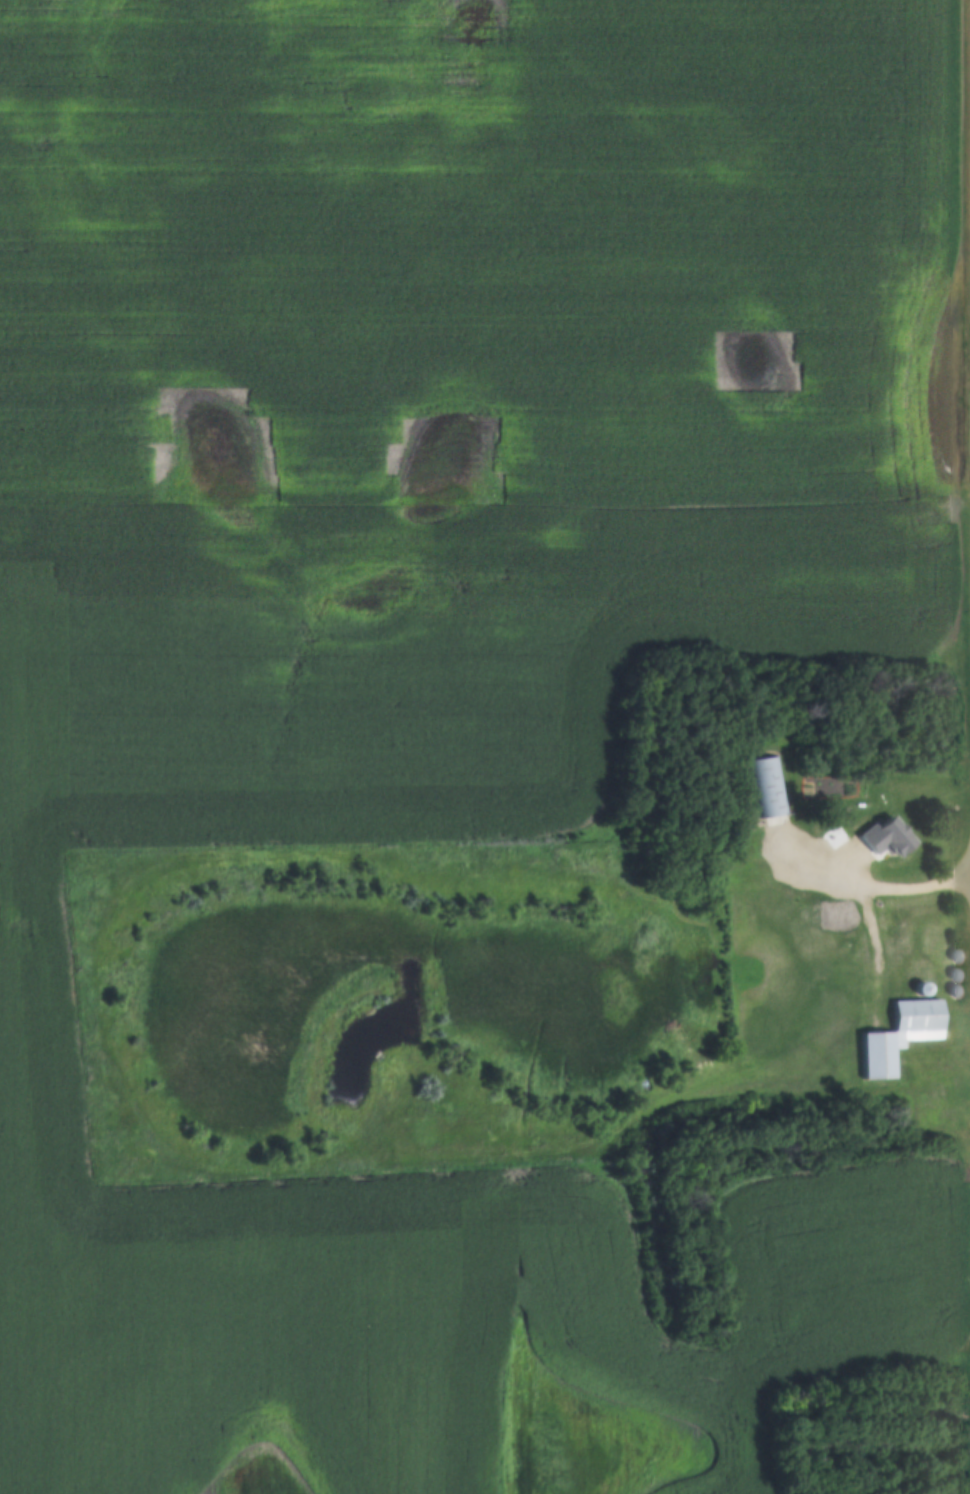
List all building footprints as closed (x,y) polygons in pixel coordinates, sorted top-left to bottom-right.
[(776,758),(747,762),(755,820),(785,815),(776,758)] [(848,829),(826,824),(815,866),(836,872),(848,829)]
